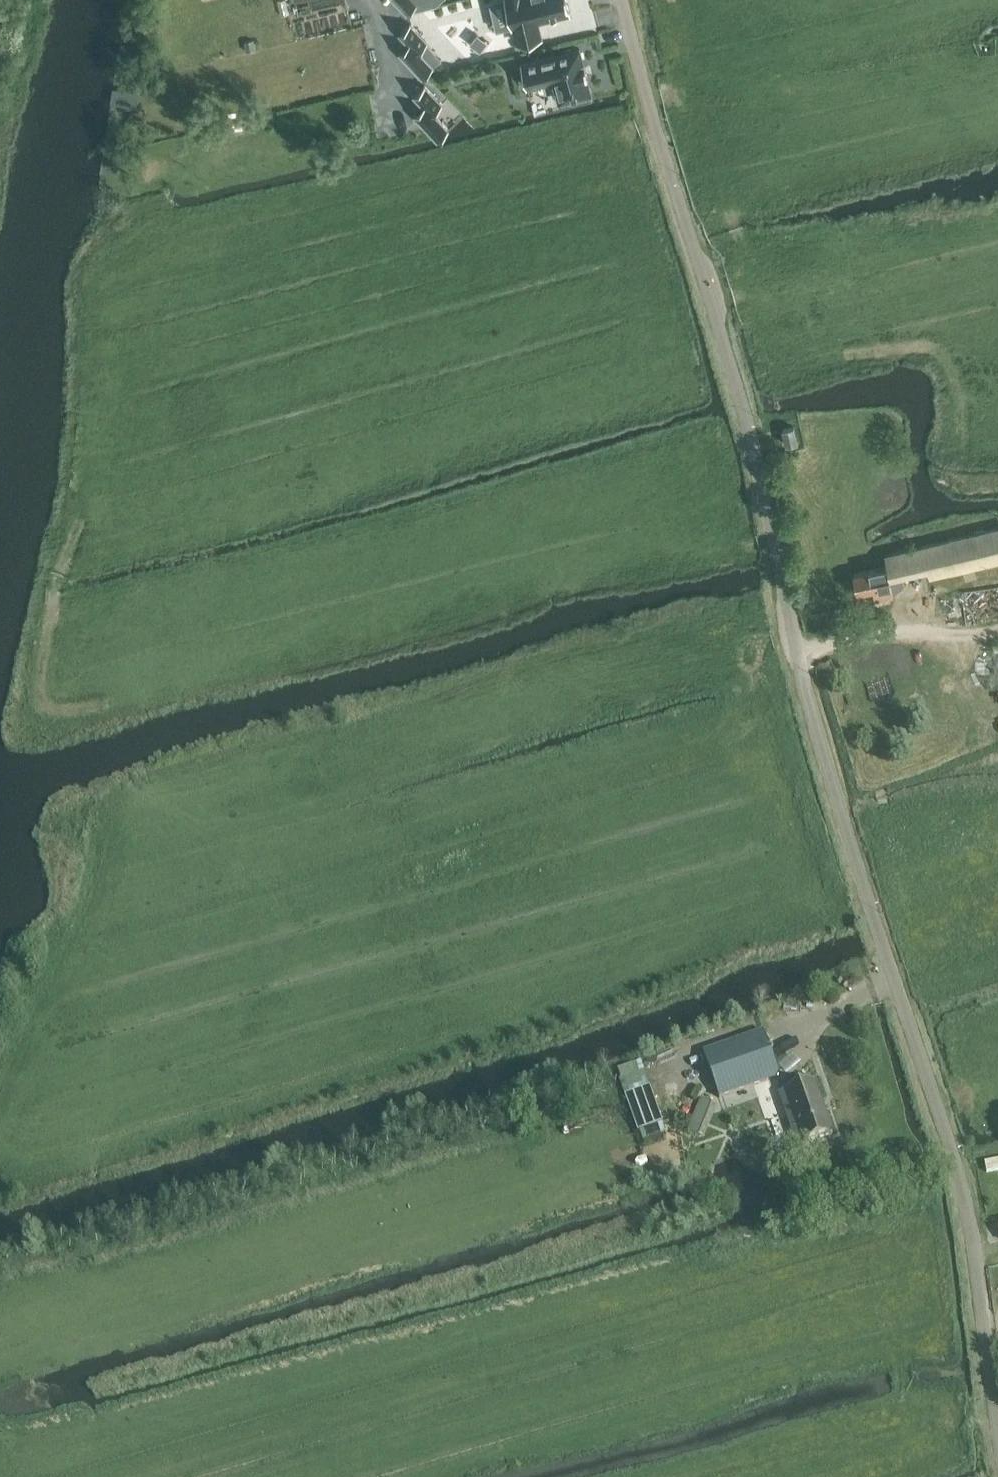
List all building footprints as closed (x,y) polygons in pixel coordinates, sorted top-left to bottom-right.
[(408,12),(417,3),(414,0),(396,0),(408,12)] [(568,0),(506,0),(513,27),(515,26),(519,43),(542,37),(538,20),(571,12),(568,0)] [(427,42),(411,24),(400,34),(410,44),(400,53),(423,77),(433,67),(418,51),(427,42)] [(560,101),(591,93),(587,78),(588,78),(585,63),(584,63),(580,48),(522,63),(527,86),(554,79),(560,101)] [(442,104),(425,86),(415,96),(425,106),(416,115),(438,139),(448,129),(433,113),(442,104)] [(783,429),(783,430),(784,430),(787,443),(786,443),(787,444),(798,442),(798,441),(797,441),(794,427),(795,427),(794,426),(783,429)] [(854,574),(858,593),(873,589),(875,599),(894,595),(893,592),(904,586),(902,574),(928,568),(930,576),(997,561),(997,528),(886,554),(888,566),(854,574)] [(704,1052),(720,1097),(780,1076),(764,1030),(704,1052)] [(644,1139),(669,1130),(643,1059),(619,1068),(644,1139)] [(780,1093),(798,1145),(833,1133),(815,1081),(780,1093)] [(705,1135),(718,1102),(702,1096),(689,1129),(705,1135)]
